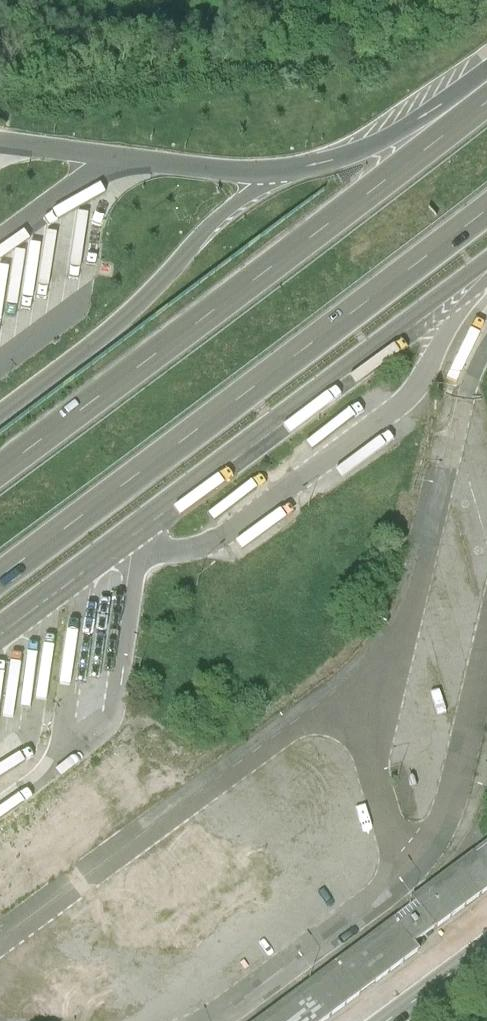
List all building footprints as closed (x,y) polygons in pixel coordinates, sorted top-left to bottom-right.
[(471,376),(468,385),(486,391),(486,389),(486,358),(486,357),(480,378),(471,376)] [(236,543),(246,557),(289,526),(279,512),(236,543)] [(12,756),(0,751),(0,786),(12,756)] [(475,856),(486,872),(486,847),(475,856)] [(460,867),(483,898),(486,895),(486,872),(475,856),(460,867)] [(460,867),(445,878),(468,909),(483,898),(460,867)] [(445,878),(429,889),(452,920),(468,909),(445,878)] [(437,932),(452,920),(429,889),(414,900),(417,905),(437,932)] [(415,948),(437,932),(417,905),(395,921),(415,948)] [(395,921),(380,932),(403,963),(418,952),(415,948),(395,921)] [(380,932),(365,943),(388,974),(403,963),(380,932)] [(365,943),(351,954),(374,985),(388,974),(365,943)] [(351,954),(336,965),(359,996),(374,985),(351,954)] [(336,965),(321,975),(344,1007),(359,996),(336,965)] [(321,975),(306,986),(329,1017),(344,1007),(321,975)] [(291,997),(309,1020),(324,1020),(329,1017),(306,986),(291,997)] [(277,1008),(286,1020),(309,1020),(291,997),(277,1008)] [(262,1019),(263,1020),(286,1020),(277,1008),(262,1019)]
